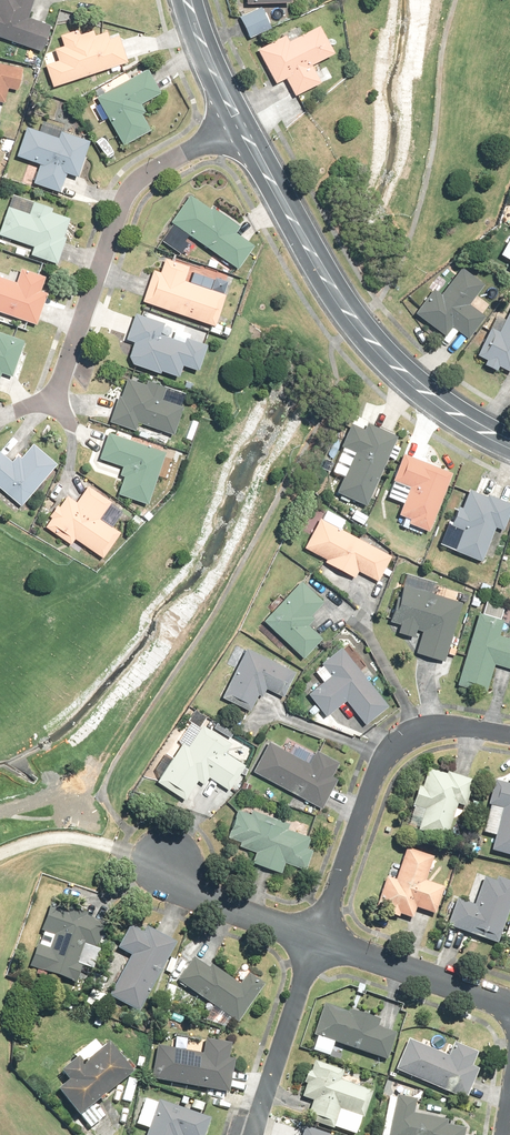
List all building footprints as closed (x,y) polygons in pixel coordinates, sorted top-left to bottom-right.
[(38,49),(45,27),(24,19),(30,0),(0,0),(0,36),(38,49)] [(255,4),(233,15),(244,37),(266,26),(255,4)] [(277,37),(254,48),(270,80),(279,76),(288,95),(314,82),(305,64),(327,53),(313,23),(296,31),(293,24),(276,33),(277,37)] [(56,61),(44,65),(55,92),(128,64),(118,37),(108,41),(105,32),(89,38),(86,28),(61,37),(64,47),(52,51),(56,61)] [(5,103),(7,89),(16,91),(21,67),(0,63),(0,102),(5,103)] [(146,67),(94,96),(122,147),(150,132),(136,107),(160,93),(146,67)] [(39,167),(32,184),(59,194),(66,175),(75,178),(87,144),(59,134),(57,140),(23,128),(12,157),(39,167)] [(188,193),(167,224),(236,271),(254,246),(234,232),(237,227),(188,193)] [(0,223),(0,235),(32,246),(29,254),(54,263),(69,220),(49,213),(51,209),(31,203),(27,215),(5,208),(0,223)] [(508,232),(495,251),(505,258),(503,262),(509,267),(509,234),(508,232)] [(151,270),(140,301),(211,326),(222,295),(181,281),(186,266),(164,258),(159,273),(151,270)] [(429,287),(409,312),(439,336),(447,326),(462,338),(480,315),(463,302),(479,282),(456,264),(435,291),(429,287)] [(33,328),(45,296),(38,293),(44,276),(19,267),(14,282),(0,277),(0,316),(33,328)] [(490,313),(471,352),(479,356),(476,362),(491,370),(494,364),(504,369),(508,360),(509,361),(509,301),(509,300),(500,318),(490,313)] [(122,340),(132,343),(127,357),(131,365),(158,374),(159,371),(178,378),(182,368),(197,374),(207,344),(183,335),(181,342),(159,334),(163,323),(132,311),(122,340)] [(11,378),(24,341),(0,333),(0,374),(11,378)] [(123,374),(107,422),(135,431),(137,423),(171,434),(180,406),(161,400),(165,388),(123,374)] [(360,501),(390,435),(363,422),(359,429),(344,422),(333,447),(336,449),(326,470),(336,474),(330,487),(360,501)] [(107,434),(98,459),(124,468),(114,498),(147,509),(166,455),(107,434)] [(18,503),(54,461),(30,440),(15,458),(0,445),(0,487),(18,503)] [(399,515),(395,523),(401,525),(402,522),(420,530),(447,470),(398,448),(384,478),(387,479),(381,493),(395,499),(390,511),(399,515)] [(64,496),(42,527),(69,546),(73,540),(100,559),(120,531),(100,517),(111,501),(87,484),(74,503),(64,496)] [(497,528),(508,502),(482,491),(482,493),(464,486),(456,505),(452,503),(446,519),(443,517),(433,540),(474,558),(488,524),(497,528)] [(370,578),(384,552),(312,516),(315,510),(308,506),(301,520),(309,524),(297,547),(320,558),(318,561),(349,577),(353,569),(370,578)] [(295,579),(257,614),(298,657),(318,637),(300,619),(318,602),(295,579)] [(456,601),(397,583),(390,605),(388,604),(383,618),(394,622),(392,629),(408,635),(410,626),(416,628),(414,635),(416,636),(411,650),(437,659),(456,601)] [(493,632),(498,617),(495,616),(499,604),(482,598),(478,610),(474,609),(451,681),(480,691),(490,660),(509,666),(509,638),(493,632)] [(310,703),(304,707),(307,712),(313,707),(319,715),(342,698),(360,722),(381,707),(335,645),(309,664),(319,678),(302,691),(310,703)] [(290,672),(241,646),(215,695),(245,710),(259,684),(278,695),(290,672)] [(169,754),(162,749),(150,768),(157,773),(151,781),(177,799),(191,779),(197,783),(201,776),(220,788),(239,761),(220,748),(224,742),(197,724),(183,744),(178,741),(169,754)] [(264,738),(246,767),(316,805),(331,777),(326,774),(333,761),(310,749),(304,760),(264,738)] [(441,839),(447,818),(454,820),(467,779),(455,775),(456,772),(441,767),(440,772),(423,767),(417,786),(412,784),(399,826),(441,839)] [(507,772),(504,781),(492,777),(476,829),(490,833),(486,849),(509,857),(509,772),(507,772)] [(281,827),(284,820),(233,804),(223,836),(237,840),(235,846),(252,851),(249,860),(278,870),(280,862),(300,868),(306,848),(299,846),(303,833),(281,827)] [(430,854),(400,845),(391,877),(381,875),(371,910),(395,917),(396,912),(407,915),(409,907),(431,913),(439,886),(422,881),(430,854)] [(494,941),(509,897),(509,880),(481,870),(469,902),(450,894),(438,925),(482,942),(484,938),(494,941)] [(45,902),(35,930),(38,931),(34,943),(31,942),(23,965),(84,987),(107,924),(45,902)] [(134,1008),(171,941),(143,925),(137,937),(123,930),(113,948),(125,955),(105,992),(134,1008)] [(189,956),(172,978),(206,1004),(199,1013),(217,1027),(225,1016),(229,1019),(258,983),(244,972),(235,983),(208,963),(204,968),(189,956)] [(316,1010),(310,1034),(382,1056),(389,1031),(372,1026),(374,1018),(329,1005),(326,1013),(316,1010)] [(419,1036),(416,1043),(403,1038),(391,1067),(461,1096),(471,1073),(466,1071),(474,1050),(450,1041),(444,1055),(434,1051),(437,1044),(419,1036)] [(152,1043),(145,1078),(206,1088),(205,1096),(222,1099),(230,1058),(223,1056),(225,1041),(200,1037),(197,1051),(152,1043)] [(94,1046),(88,1038),(67,1055),(68,1056),(54,1067),(63,1078),(50,1089),(70,1114),(126,1070),(102,1040),(94,1046)] [(367,1090),(337,1079),(340,1070),(310,1059),(306,1069),(301,1067),(296,1081),(300,1083),(295,1096),(306,1100),(300,1115),(350,1134),(367,1090)] [(131,1079),(122,1077),(118,1096),(126,1098),(131,1079)] [(378,1134),(457,1134),(459,1126),(441,1123),(442,1118),(408,1112),(410,1097),(384,1093),(378,1134)] [(205,1118),(142,1095),(132,1123),(142,1127),(139,1134),(199,1134),(205,1118)] [(299,1126),(295,1134),(326,1134),(299,1126)]
